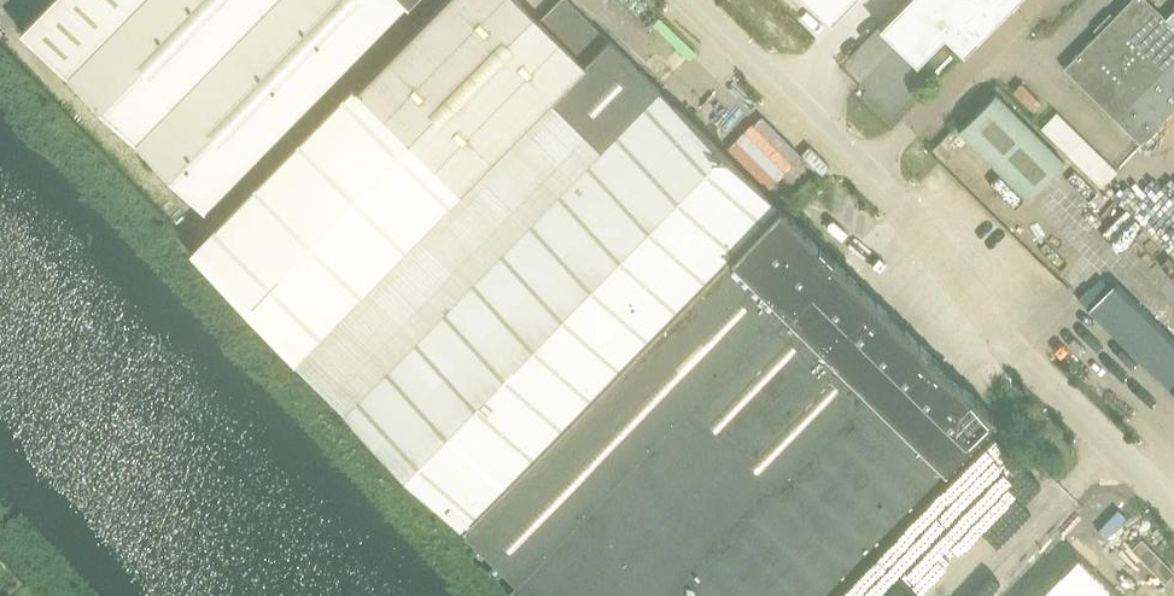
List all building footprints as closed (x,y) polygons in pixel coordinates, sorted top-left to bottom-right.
[(21,31),(205,211),(411,0),(52,0),(21,31)] [(294,359),(609,39),(569,0),(559,0),(540,20),(519,0),(445,0),(356,89),(349,83),(193,241),(187,247),(294,359)] [(831,22),(852,0),(809,0),(831,22)] [(881,26),(899,44),(917,62),(945,34),(963,52),(1014,0),(906,0),(881,26)] [(1149,0),(1131,0),(1065,68),(1118,119),(1142,142),(1173,109),(1173,23),(1173,24),(1149,0)] [(780,206),(622,52),(609,39),(294,359),(466,527),(780,206)] [(958,130),(1026,198),(1064,160),(996,92),(958,130)] [(1039,131),(1101,190),(1117,175),(1056,114),(1039,131)] [(780,206),(466,527),(464,530),(511,575),(504,582),(518,595),(817,595),(993,416),(780,206)] [(1173,383),(1173,338),(1115,280),(1089,307),(1170,387),(1173,383)] [(1034,595),(1122,595),(1077,552),(1034,595)]
